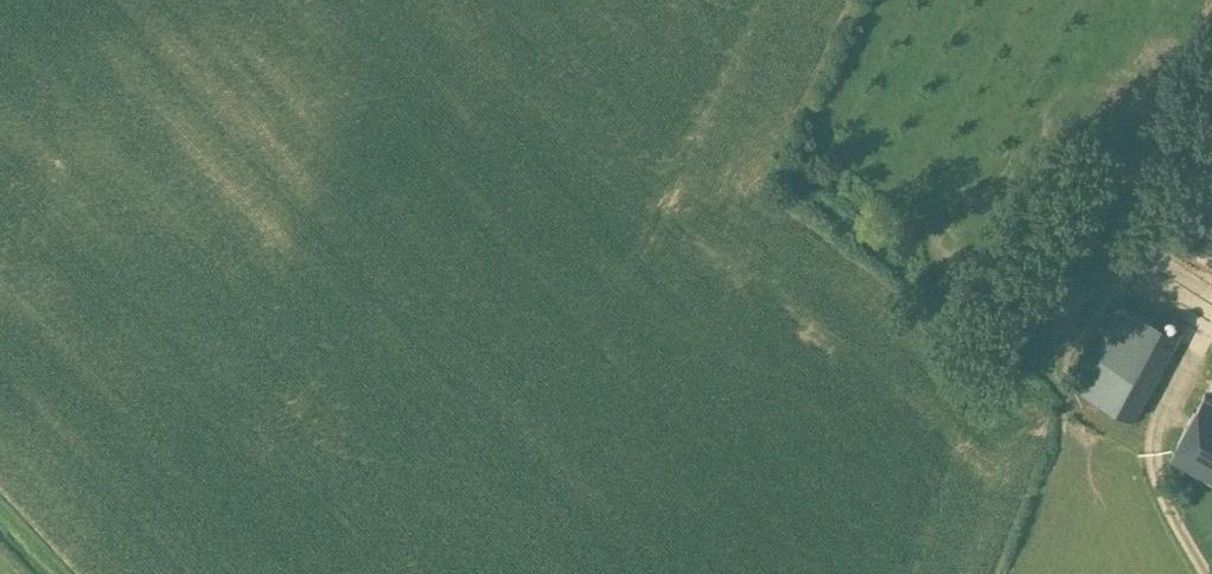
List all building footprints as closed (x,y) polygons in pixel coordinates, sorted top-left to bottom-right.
[(1135,420),(1181,335),(1115,300),(1097,334),(1104,338),(1077,388),(1135,420)] [(1206,395),(1173,454),(1211,476),(1211,398),(1206,395)]
